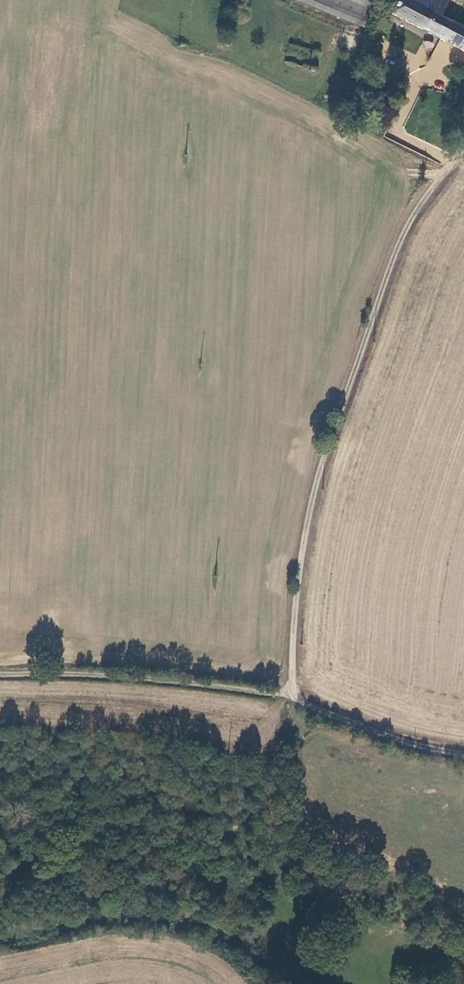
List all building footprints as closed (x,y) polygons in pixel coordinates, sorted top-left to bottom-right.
[(370,0),(304,0),(360,24),(370,0)] [(440,40),(450,21),(439,15),(447,0),(388,0),(384,8),(390,11),(388,15),(440,40)] [(450,21),(440,40),(463,52),(463,28),(450,21)] [(443,132),(431,125),(427,131),(438,138),(443,132)]
